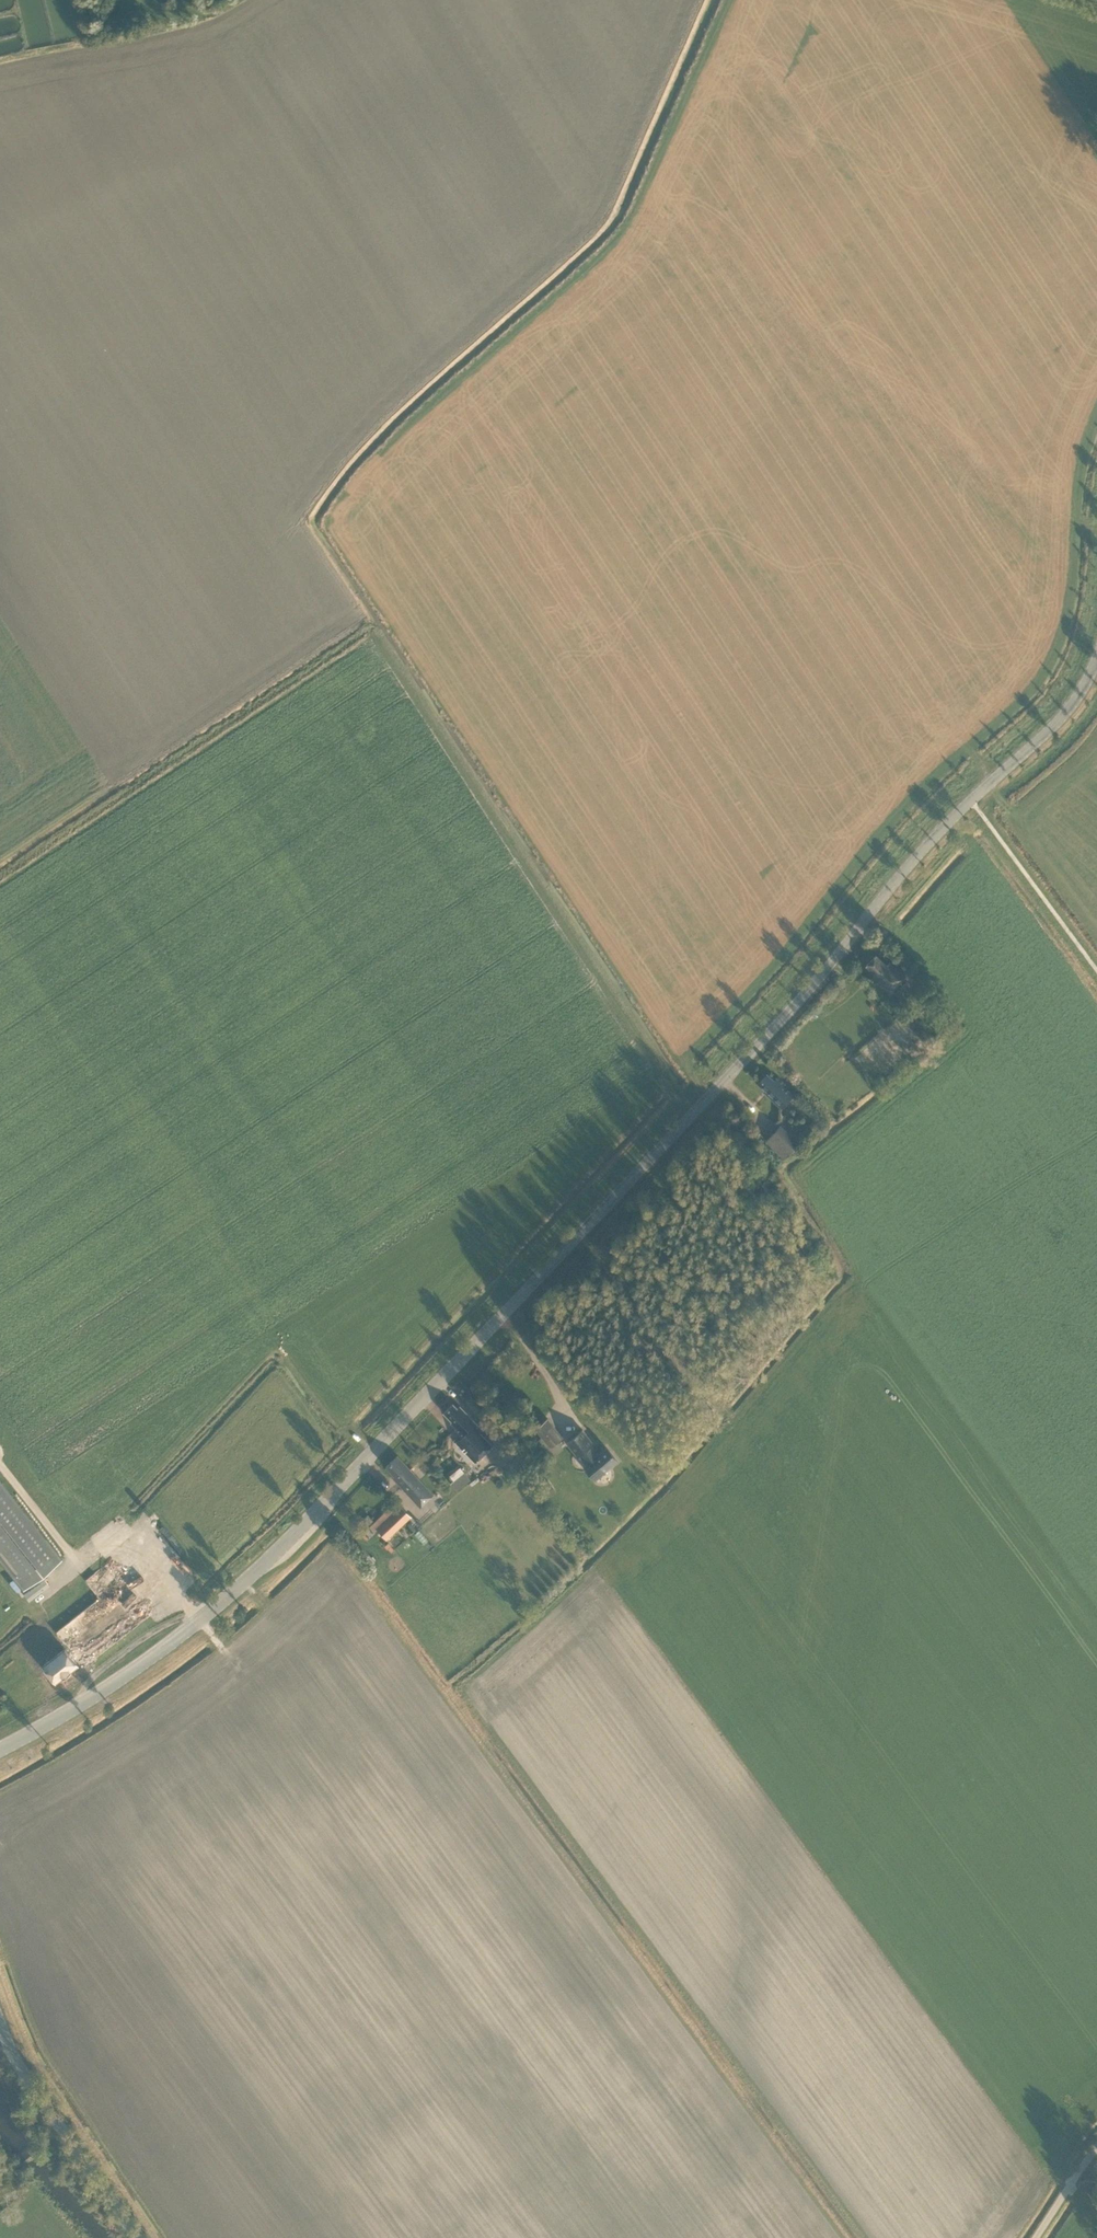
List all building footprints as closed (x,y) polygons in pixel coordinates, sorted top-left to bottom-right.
[(886,964),(876,954),(866,965),(874,973),(873,975),(878,980),(877,982),(889,993),(905,976),(890,961),(886,964)] [(901,996),(910,986),(911,985),(906,980),(896,991),(901,996)] [(915,1001),(920,996),(910,986),(901,996),(904,1000),(909,995),(915,1001)] [(774,1080),(767,1073),(758,1083),(767,1092),(766,1093),(775,1101),(782,1108),(794,1095),(788,1089),(776,1078),(774,1080)] [(817,1129),(806,1119),(799,1126),(811,1136),(817,1129)] [(766,1140),(786,1158),(800,1142),(780,1124),(766,1140)] [(453,1403),(444,1412),(453,1421),(451,1422),(457,1428),(456,1429),(463,1436),(466,1440),(469,1442),(480,1432),(482,1429),(460,1406),(458,1408),(453,1403)] [(551,1446),(563,1436),(548,1417),(535,1427),(542,1436),(536,1440),(544,1450),(550,1445),(551,1446)] [(583,1430),(568,1443),(578,1455),(579,1454),(587,1463),(585,1465),(596,1479),(619,1460),(608,1446),(599,1453),(592,1444),(594,1442),(583,1430)] [(461,1445),(460,1446),(475,1462),(482,1455),(493,1445),(480,1432),(469,1442),(466,1440),(461,1445)] [(398,1455),(386,1466),(395,1475),(393,1477),(421,1507),(434,1494),(398,1455)] [(461,1466),(450,1475),(454,1480),(451,1482),(457,1490),(471,1479),(461,1466)] [(540,1484),(548,1495),(556,1490),(549,1478),(540,1484)] [(0,1480),(0,1560),(23,1589),(62,1558),(0,1480)] [(370,1525),(370,1526),(375,1531),(377,1529),(387,1539),(412,1516),(396,1500),(370,1525)] [(369,1524),(374,1519),(368,1514),(363,1518),(369,1524)] [(420,1529),(415,1533),(424,1543),(429,1539),(420,1529)] [(40,1654),(58,1677),(72,1666),(69,1662),(78,1655),(85,1663),(154,1609),(126,1573),(117,1581),(120,1585),(70,1625),(66,1620),(57,1628),(69,1643),(60,1650),(54,1643),(40,1654)]
